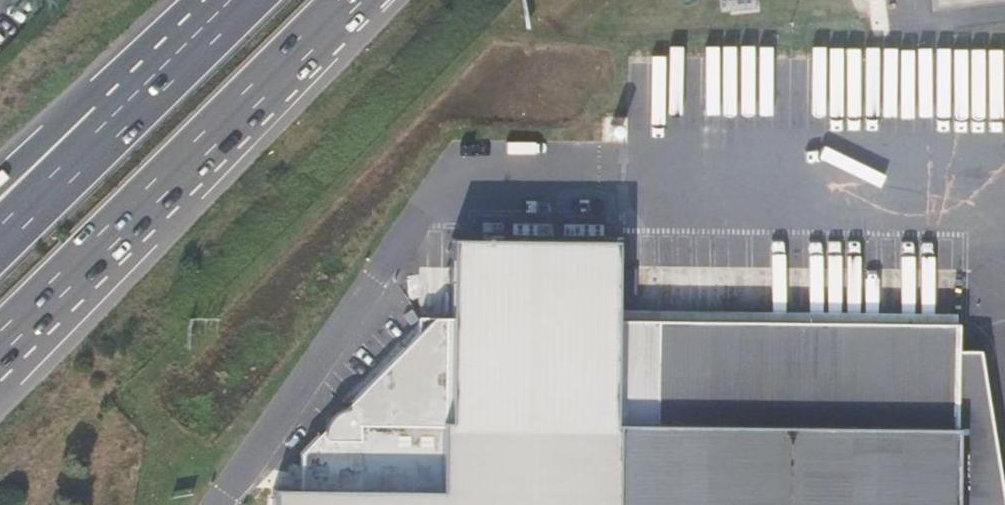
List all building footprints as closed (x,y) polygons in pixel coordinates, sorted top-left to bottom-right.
[(300,454),(300,489),(272,489),(272,504),(1004,504),(980,350),(958,350),(958,328),(759,325),(758,322),(756,318),(753,316),(749,316),(746,317),(743,319),(741,322),(741,325),(616,323),(617,238),(451,237),(450,318),(434,319),(300,454)]
